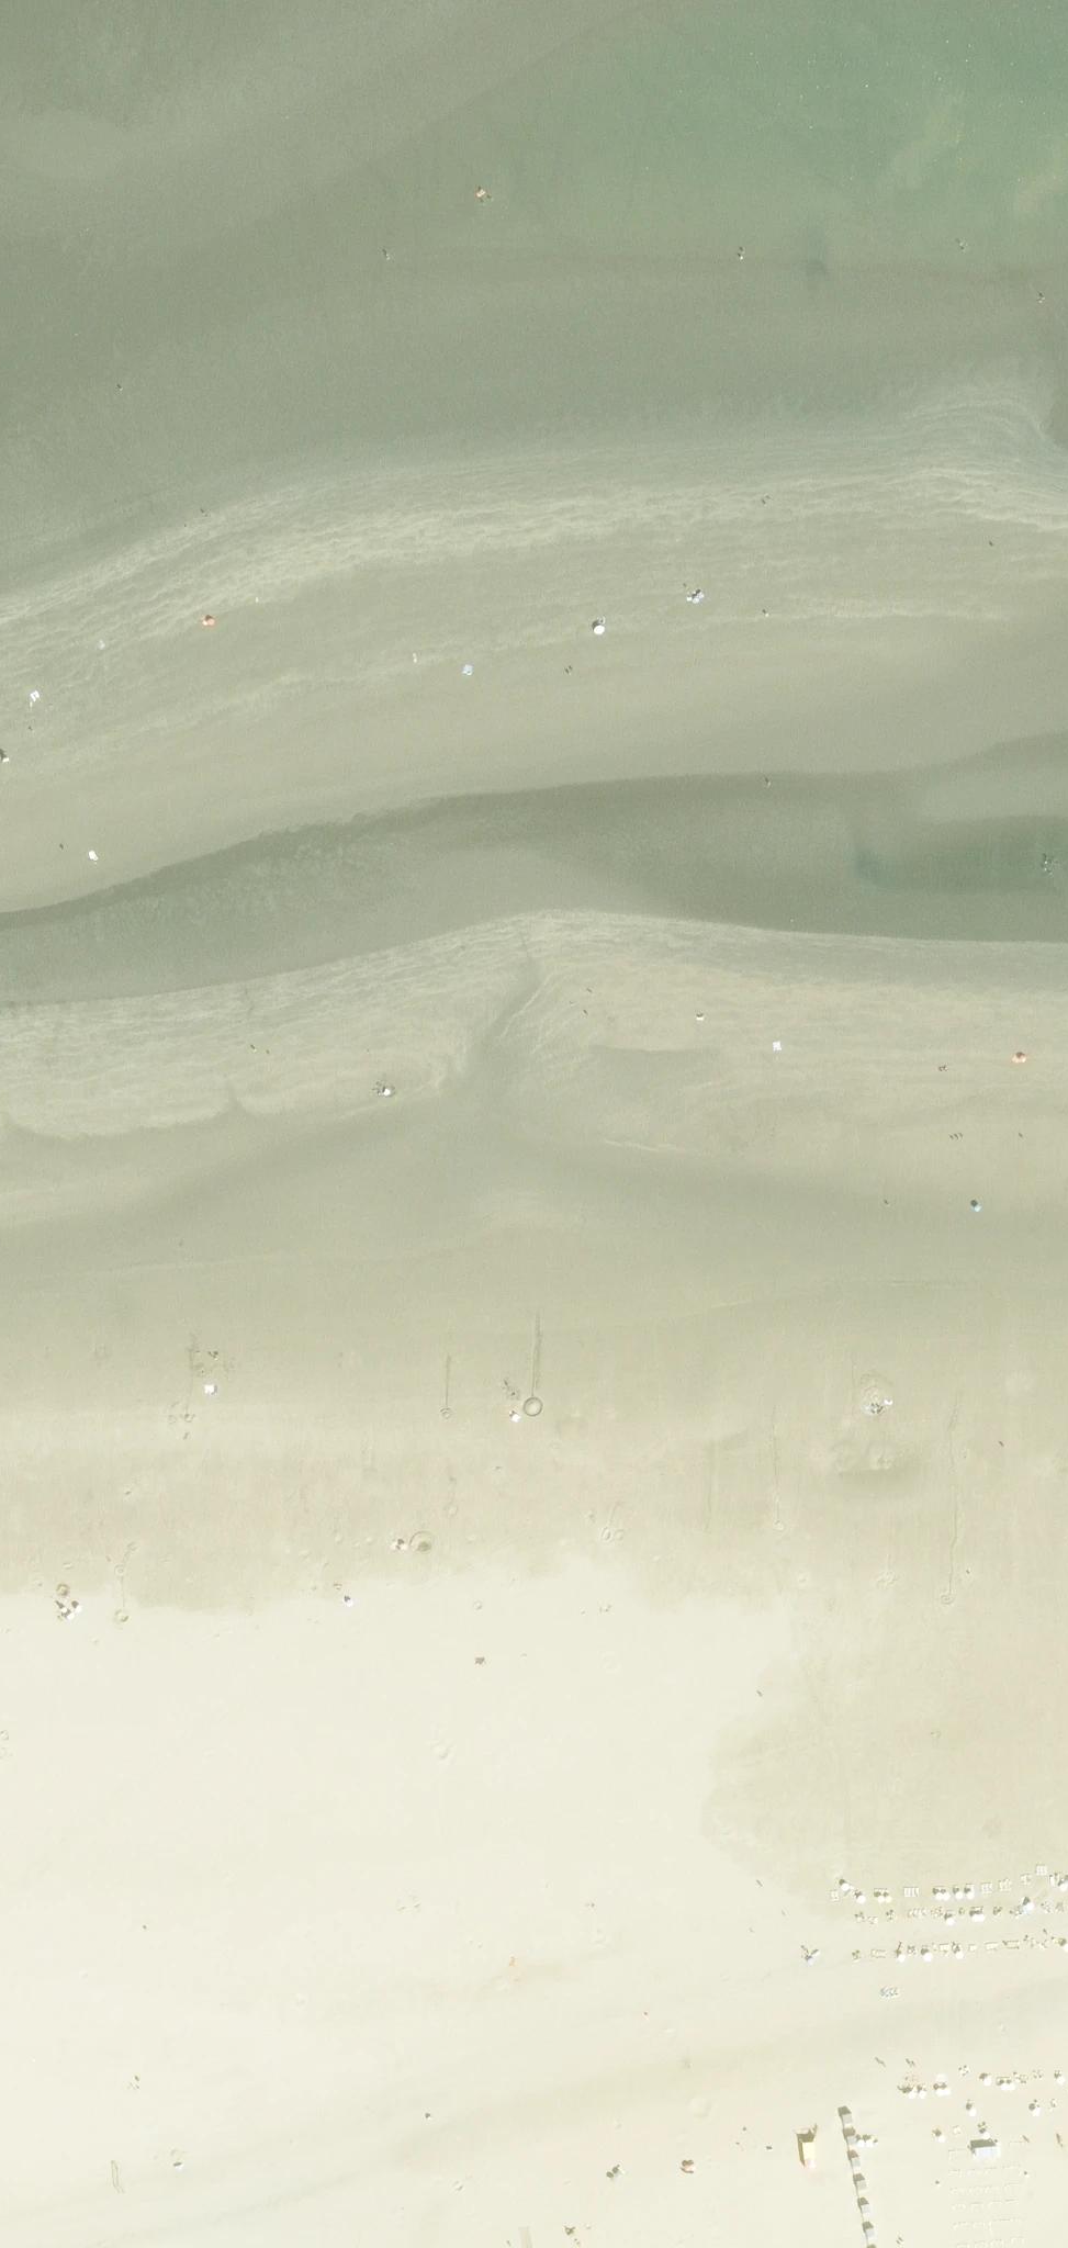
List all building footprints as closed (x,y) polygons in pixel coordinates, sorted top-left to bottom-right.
[(928,2210),(925,2210),(924,2225),(902,2225),(901,2246),(894,2246),(894,2247),(927,2247),(928,2210)]
